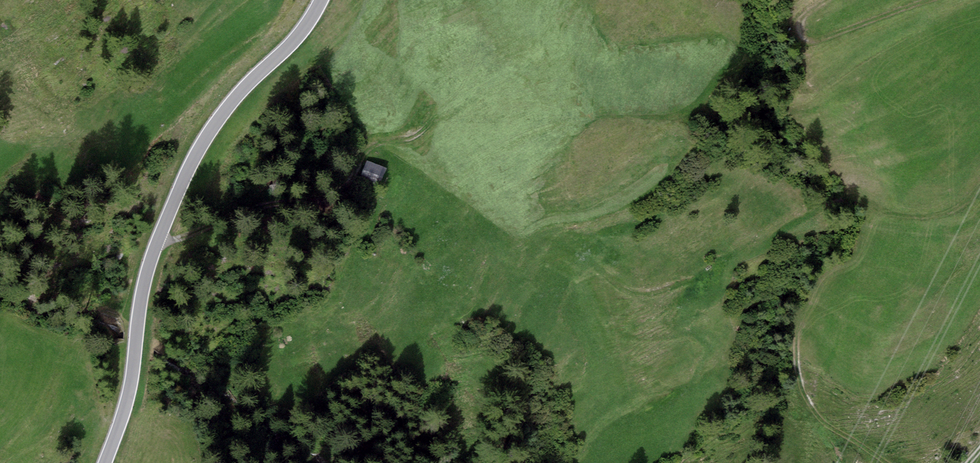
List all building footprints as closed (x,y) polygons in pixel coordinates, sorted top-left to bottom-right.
[(386,169),(366,161),(361,176),(381,183),(386,169)]
